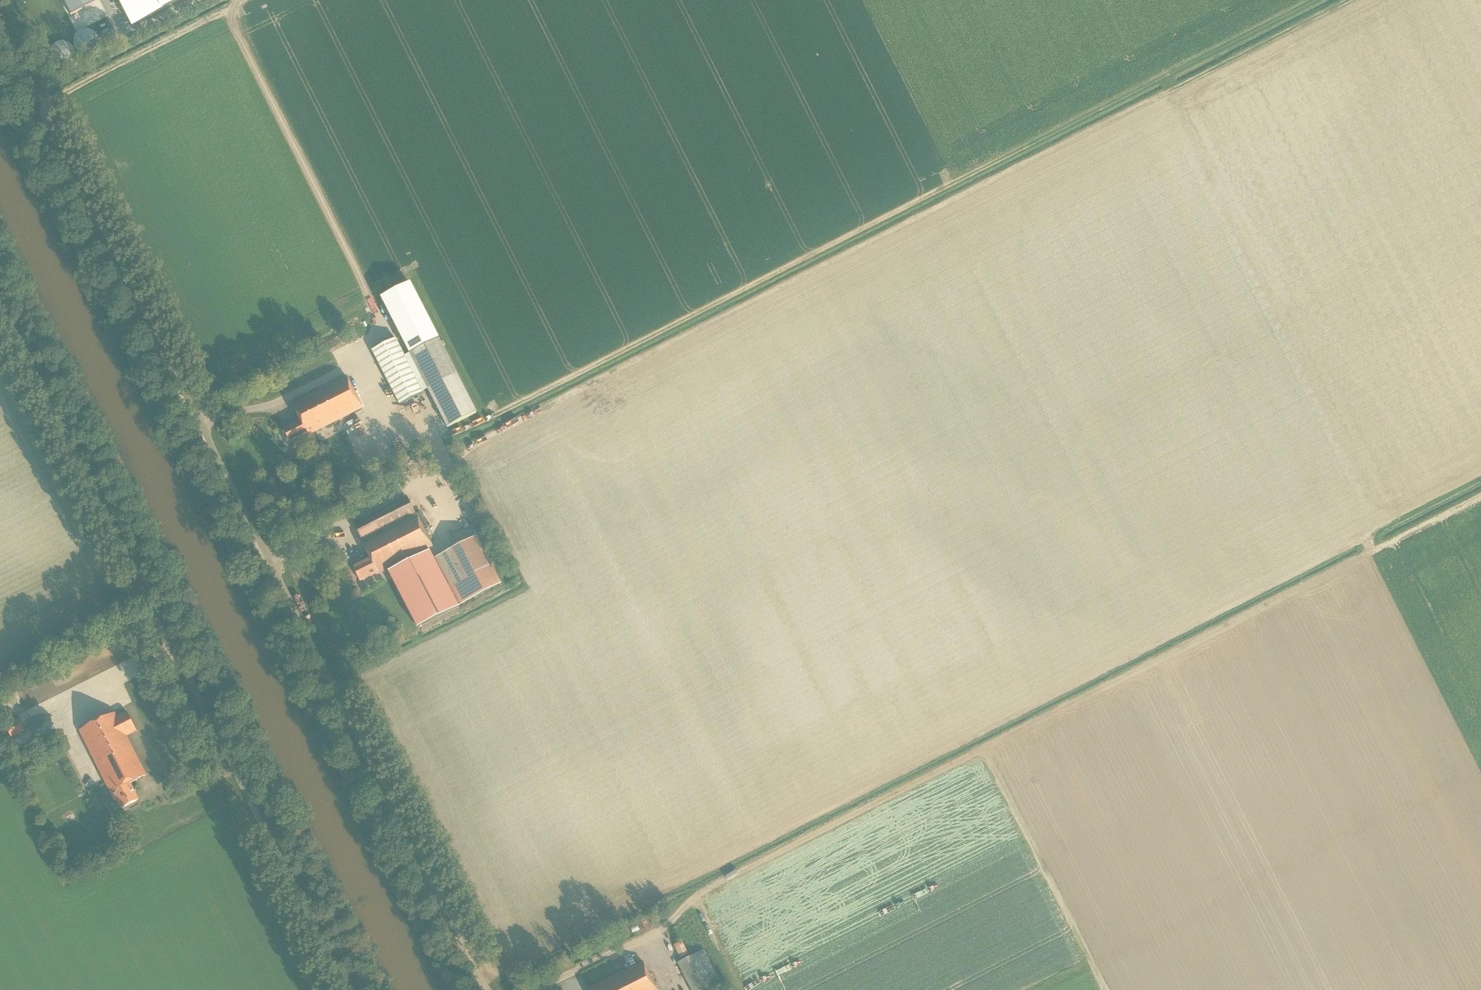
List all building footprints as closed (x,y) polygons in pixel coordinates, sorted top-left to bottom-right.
[(71,15),(98,1),(97,0),(63,0),(71,15)] [(135,26),(186,0),(122,0),(135,26)] [(90,30),(88,30),(85,30),(84,30),(82,31),(81,32),(79,33),(78,35),(77,36),(76,37),(76,38),(76,40),(76,43),(76,45),(76,46),(77,48),(78,48),(79,50),(80,51),(82,52),(83,53),(85,53),(88,54),(90,53),(91,53),(93,52),(94,51),(95,51),(96,50),(97,48),(98,47),(99,46),(99,44),(100,42),(99,39),(99,38),(98,36),(97,35),(96,33),(94,32),(94,31),(92,30),(90,30)] [(65,42),(63,42),(61,42),(60,42),(58,43),(56,44),(55,45),(53,47),(53,48),(52,50),(51,51),(51,53),(51,55),(51,56),(51,57),(52,59),(53,61),(55,62),(56,64),(57,64),(59,65),(61,66),(63,66),(65,66),(66,65),(68,65),(70,64),(71,63),(72,62),(73,61),(74,59),(74,58),(75,56),(75,54),(75,52),(74,50),(73,48),(73,47),(71,45),(69,43),(67,43),(65,42)] [(411,284),(382,300),(409,354),(439,338),(411,284)] [(409,354),(405,356),(396,338),(373,350),(400,404),(428,390),(447,427),(477,412),(458,374),(439,338),(409,354)] [(334,351),(281,377),(288,391),(341,365),(334,351)] [(307,435),(363,407),(347,376),(293,403),(301,419),(283,429),(290,442),(307,434),(307,435)] [(376,574),(433,546),(407,496),(354,523),(371,558),(353,567),(360,580),(376,573),(376,574)] [(434,558),(449,588),(458,605),(458,606),(500,585),(476,537),(434,558)] [(430,550),(389,572),(418,626),(458,605),(449,588),(434,558),(430,550)] [(77,694),(62,702),(65,709),(81,701),(77,694)] [(127,735),(136,731),(127,712),(117,717),(115,713),(80,731),(115,801),(117,800),(121,809),(139,800),(130,783),(146,774),(127,735)] [(5,724),(12,738),(26,731),(19,718),(5,724)] [(674,945),(681,958),(689,954),(682,941),(674,945)] [(691,989),(725,989),(704,950),(690,957),(682,960),(677,963),(691,989)] [(644,962),(590,989),(657,989),(644,962)] [(559,986),(572,982),(570,975),(550,981),(553,989),(561,989),(559,986)]
